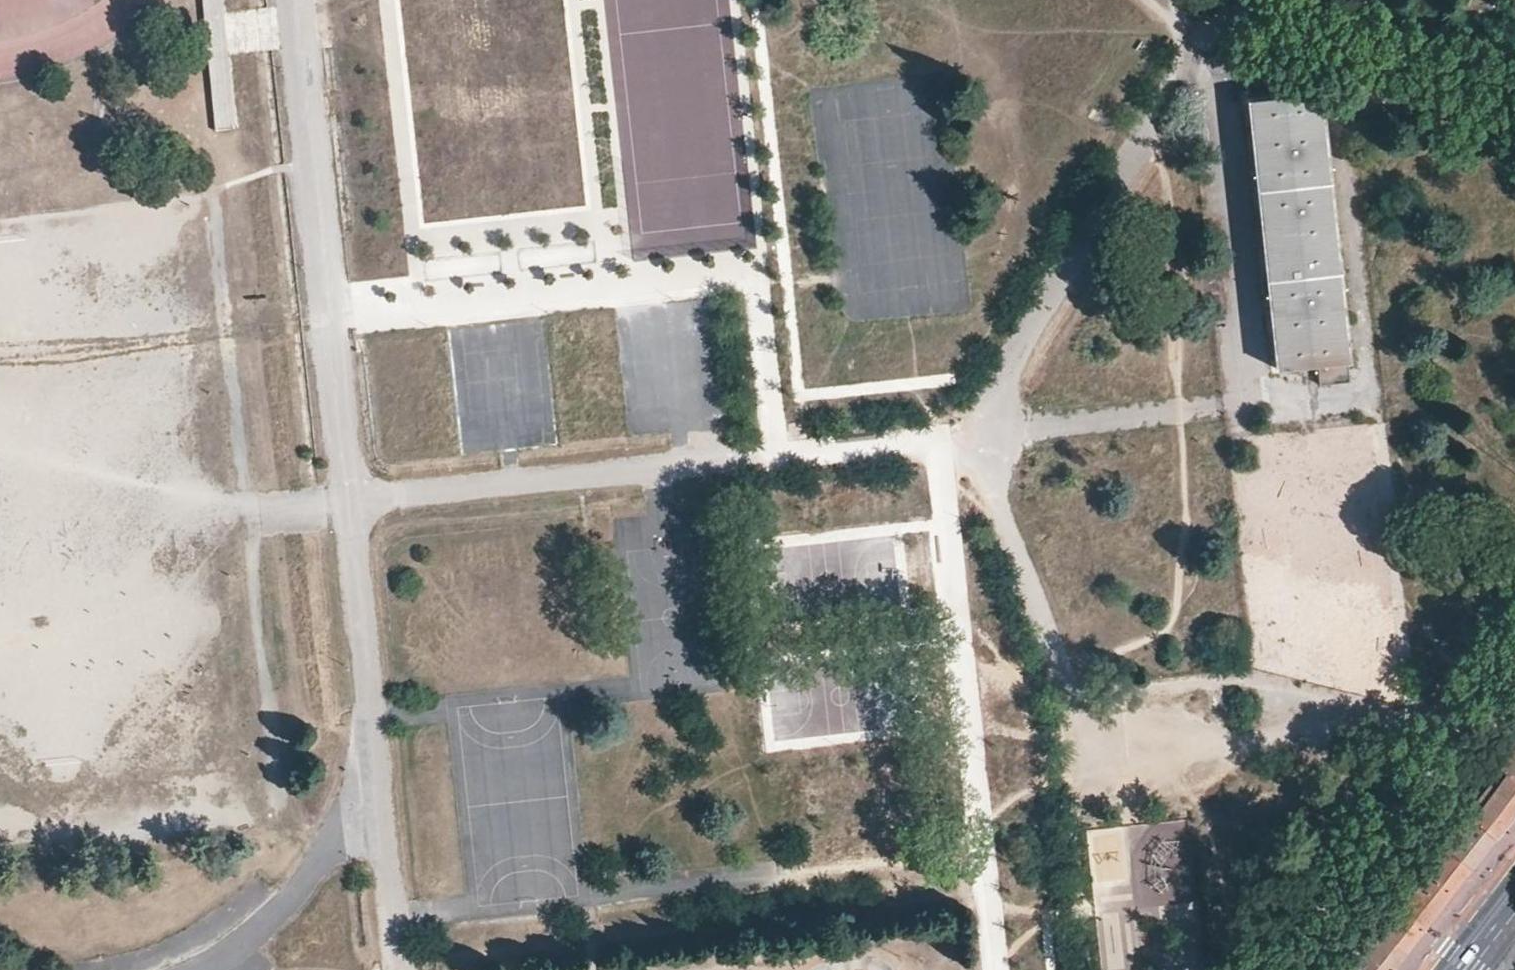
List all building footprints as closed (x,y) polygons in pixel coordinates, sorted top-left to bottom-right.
[(216,131),(238,128),(225,0),(202,0),(216,131)] [(1354,368),(1325,100),(1254,108),(1284,376),(1353,368),(1354,368)] [(556,447),(555,437),(462,439),(463,450),(556,447)] [(1449,895),(1471,866),(1442,843),(1416,870),(1392,902),(1424,927),(1449,895)] [(1424,927),(1392,902),(1346,956),(1363,969),(1391,969),(1405,952),(1424,927)] [(1342,960),(1334,969),(1354,969),(1342,960)]
